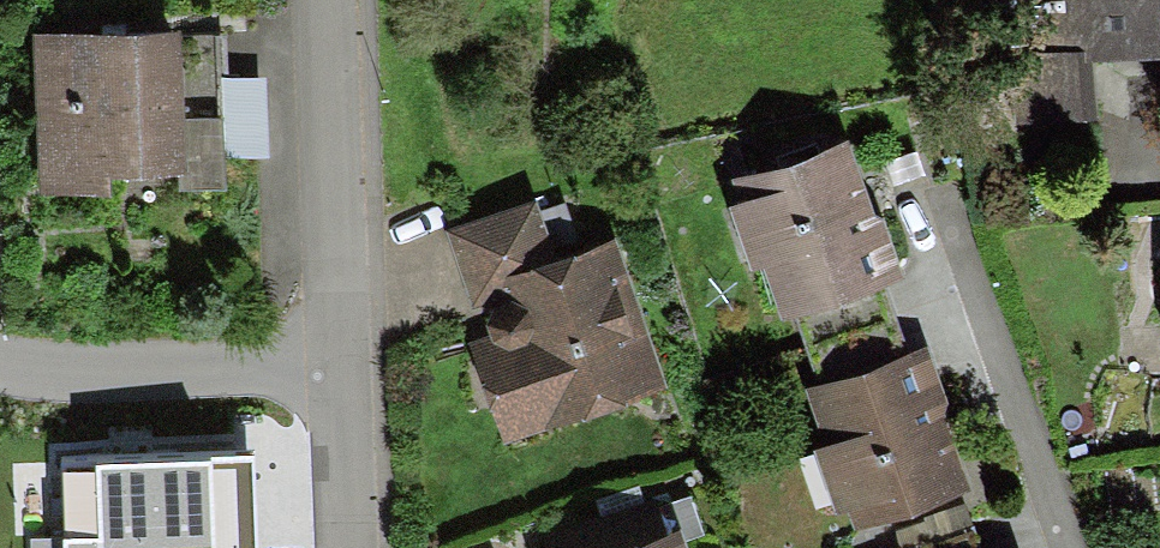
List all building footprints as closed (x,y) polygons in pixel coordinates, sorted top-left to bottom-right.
[(1045,51),(1091,48),(1092,62),(1159,58),(1159,0),(1041,0),(1045,51)] [(222,30),(35,37),(42,198),(111,196),(111,180),(175,178),(176,190),(228,188),(222,30)] [(1096,125),(1092,62),(1091,48),(1045,51),(1011,54),(1016,130),(1096,125)] [(847,148),(731,180),(770,325),(887,293),(847,148)] [(473,307),(502,297),(496,281),(557,260),(536,200),(447,231),(473,307)] [(472,346),(503,447),(669,390),(617,240),(557,260),(496,281),(502,297),(505,304),(495,307),(487,325),(492,340),(472,346)] [(929,349),(807,394),(826,446),(812,451),(836,517),(848,512),(855,533),(970,491),(942,416),(950,403),(929,349)] [(249,461),(60,469),(64,547),(253,547),(249,461)] [(681,527),(619,547),(688,547),(681,527)]
